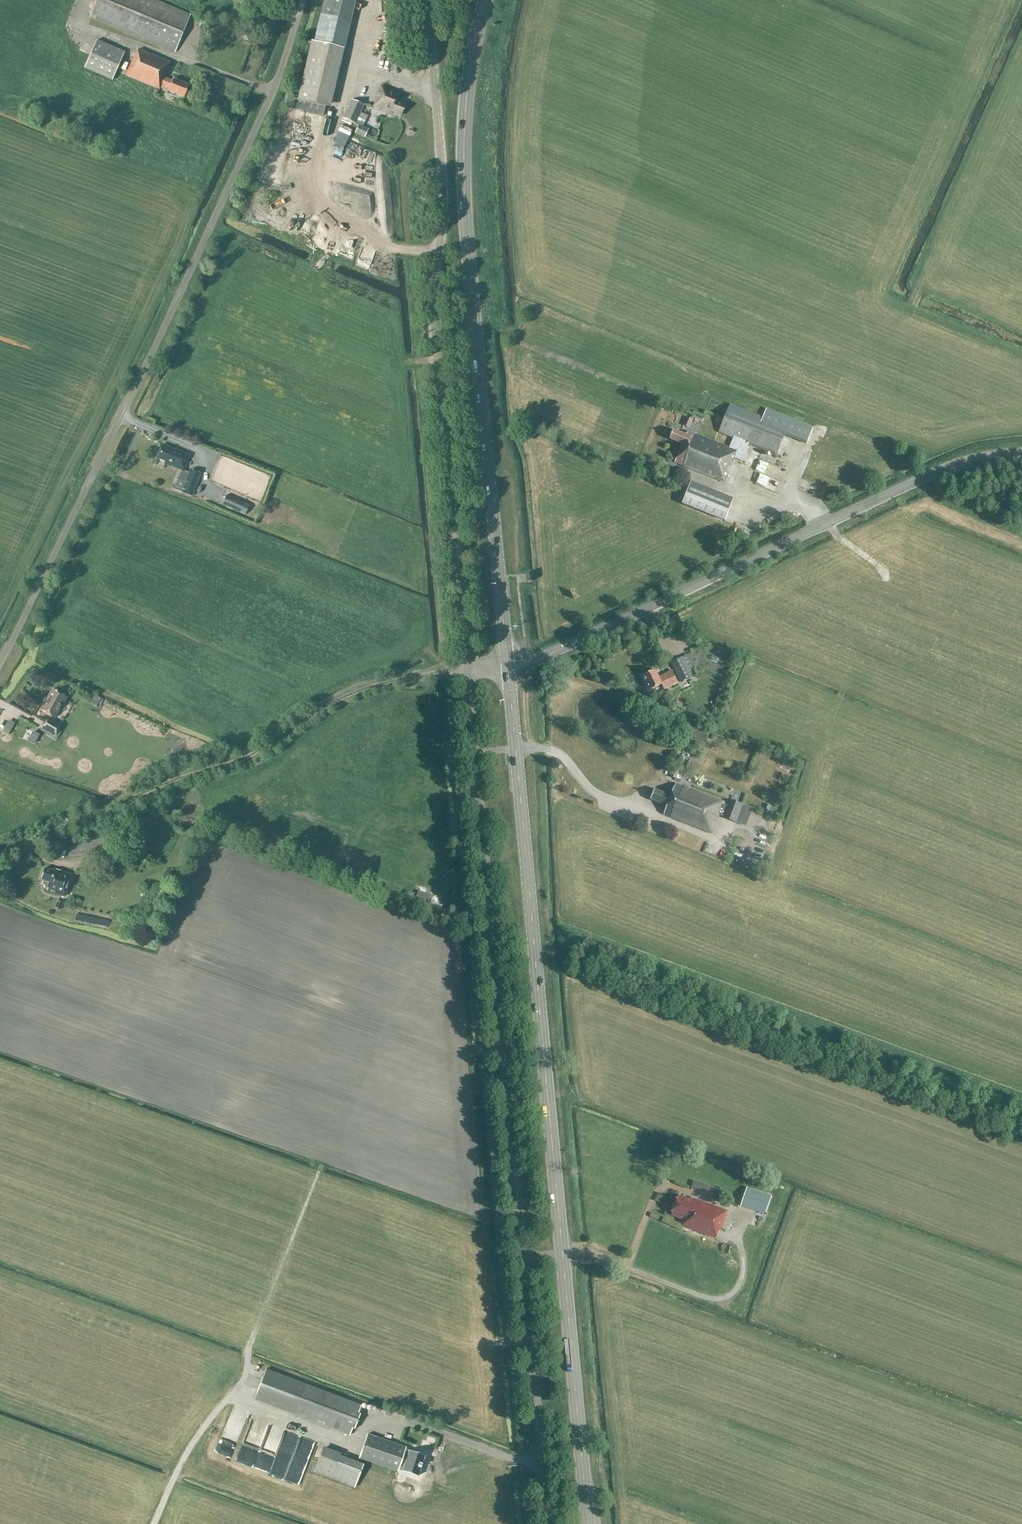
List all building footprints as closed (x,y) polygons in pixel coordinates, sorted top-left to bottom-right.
[(190,15),(154,0),(97,0),(90,17),(175,52),(190,15)] [(314,41),(344,48),(349,25),(320,18),(314,41)] [(84,68),(112,80),(124,53),(96,40),(84,68)] [(368,50),(374,52),(377,43),(371,42),(368,50)] [(184,98),(189,86),(173,79),(172,81),(164,78),(170,63),(138,50),(135,57),(126,53),(118,72),(126,75),(126,76),(159,90),(161,86),(169,89),(168,91),(184,98)] [(401,116),(404,105),(396,102),(399,93),(381,87),(374,107),(391,114),(392,112),(401,116)] [(363,105),(351,100),(343,118),(355,124),(363,105)] [(306,113),(308,104),(298,101),(296,111),(306,113)] [(368,129),(359,125),(355,133),(365,138),(368,129)] [(332,157),(336,164),(342,161),(338,154),(332,157)] [(744,455),(749,444),(777,455),(785,435),(807,444),(813,428),(766,409),(763,418),(730,405),(719,432),(733,438),(729,448),(688,432),(686,435),(674,430),(670,439),(683,444),(675,462),(725,482),(729,473),(725,472),(728,464),(732,465),(735,458),(740,460),(740,462),(745,465),(747,462),(746,462),(749,456),(744,455)] [(723,424),(725,418),(718,415),(716,421),(723,424)] [(689,428),(693,420),(687,417),(684,426),(689,428)] [(157,458),(165,462),(164,463),(183,471),(190,456),(162,444),(157,458)] [(180,493),(191,497),(200,474),(189,470),(180,493)] [(763,471),(760,480),(778,487),(782,478),(763,471)] [(787,491),(789,480),(783,479),(780,490),(787,491)] [(725,521),(734,499),(691,482),(682,504),(725,521)] [(240,513),(244,503),(226,495),(222,505),(240,513)] [(257,510),(244,505),(242,511),(255,517),(257,510)] [(680,683),(688,679),(692,677),(688,670),(694,667),(687,654),(670,663),(680,683)] [(672,672),(670,673),(659,678),(655,670),(644,676),(651,690),(662,685),(664,690),(678,683),(672,672)] [(57,692),(56,691),(55,691),(52,689),(40,709),(54,718),(66,698),(65,697),(64,695),(61,693),(59,694),(57,692)] [(48,719),(42,728),(54,736),(60,726),(48,719)] [(676,779),(679,771),(678,771),(679,770),(675,769),(674,769),(670,777),(676,779)] [(727,806),(724,805),(725,802),(676,784),(671,796),(655,789),(650,800),(667,806),(664,814),(712,833),(719,816),(723,817),(722,818),(736,823),(743,805),(730,800),(727,806)] [(104,838),(76,845),(68,848),(71,858),(78,856),(79,857),(106,850),(106,849),(110,847),(108,838),(104,839),(104,838)] [(65,896),(72,875),(54,869),(53,872),(44,869),(41,879),(50,882),(47,890),(65,896)] [(406,899),(430,906),(433,896),(418,891),(418,893),(409,891),(406,899)] [(691,1188),(704,1193),(707,1185),(694,1180),(691,1188)] [(765,1214),(772,1196),(747,1188),(741,1206),(765,1214)] [(720,1231),(728,1211),(697,1200),(696,1202),(679,1195),(672,1215),(684,1220),(682,1226),(716,1238),(719,1230),(720,1231)] [(361,1406),(299,1382),(266,1369),(255,1399),(350,1435),(361,1406)] [(238,1403),(222,1447),(238,1452),(253,1408),(238,1403)] [(253,1413),(244,1456),(258,1459),(267,1416),(253,1413)] [(272,1421),(260,1463),(288,1471),(293,1456),(279,1452),(287,1426),(272,1421)] [(304,1472),(315,1435),(302,1431),(290,1473),(293,1473),(294,1469),(304,1472)] [(423,1455),(406,1449),(367,1436),(359,1458),(398,1472),(400,1465),(417,1471),(423,1455)] [(340,1456),(331,1479),(354,1488),(363,1465),(340,1456)]
